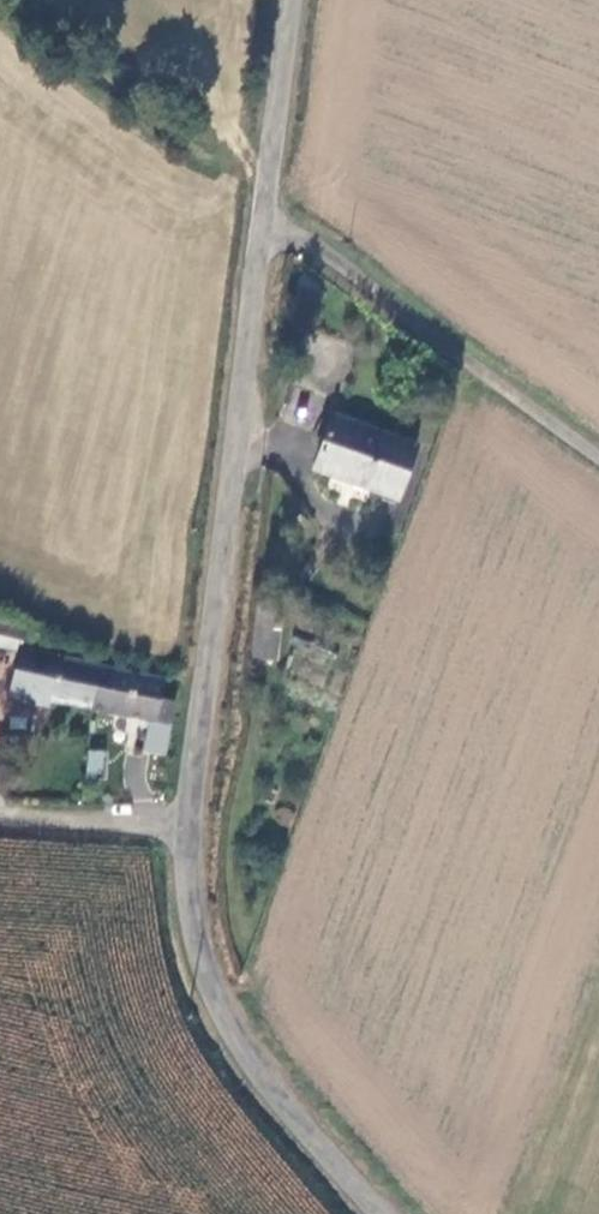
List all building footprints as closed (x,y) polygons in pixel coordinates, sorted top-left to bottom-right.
[(413,438),(328,414),(312,467),(399,492),(413,438)] [(277,595),(256,593),(249,650),(270,652),(277,595)] [(64,696),(100,704),(110,660),(38,644),(26,697),(58,704),(64,696)] [(161,691),(166,669),(110,660),(100,704),(170,723),(176,694),(161,691)] [(87,747),(82,775),(109,780),(115,752),(87,747)]
